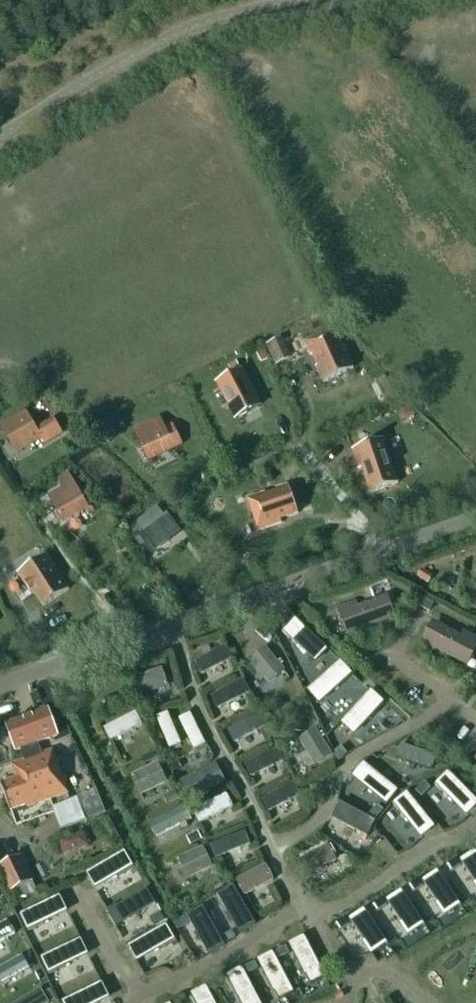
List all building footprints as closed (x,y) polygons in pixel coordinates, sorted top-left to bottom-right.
[(354,370),(335,330),(306,344),(324,384),(354,370)] [(284,353),(277,339),(266,344),(273,358),(284,353)] [(264,350),(257,353),(262,364),(269,361),(264,350)] [(229,368),(233,376),(218,384),(236,420),(260,407),(242,371),(241,372),(237,364),(229,368)] [(384,379),(376,383),(383,398),(391,394),(384,379)] [(30,395),(21,400),(26,408),(34,403),(30,395)] [(412,411),(400,415),(403,422),(414,419),(412,411)] [(26,413),(1,428),(17,455),(42,440),(45,445),(62,435),(54,420),(37,431),(26,413)] [(133,431),(148,462),(182,446),(173,427),(165,430),(160,419),(133,431)] [(106,424),(99,431),(110,443),(117,436),(106,424)] [(370,494),(398,485),(383,440),(352,451),(359,470),(362,470),(370,494)] [(270,475),(259,478),(262,486),(272,482),(270,475)] [(63,524),(89,509),(71,478),(62,483),(67,492),(51,501),(63,524)] [(299,514),(289,486),(248,500),(259,532),(282,524),(281,521),(299,514)] [(152,554),(170,541),(165,534),(175,527),(167,516),(163,518),(157,509),(128,529),(136,540),(140,537),(152,554)] [(36,595),(44,607),(69,591),(48,556),(19,574),(33,596),(36,595)] [(422,571),(418,577),(428,583),(432,576),(422,571)] [(353,633),(396,618),(388,597),(356,608),(354,603),(339,608),(343,620),(350,623),(353,633)] [(422,598),(419,605),(428,611),(432,604),(422,598)] [(289,613),(280,622),(286,627),(295,618),(289,613)] [(328,651),(295,620),(283,633),(316,664),(328,651)] [(422,642),(462,663),(467,654),(474,651),(475,647),(475,638),(465,633),(462,638),(432,622),(422,642)] [(200,677),(234,660),(227,647),(194,664),(200,677)] [(285,671),(265,647),(249,661),(269,685),(285,671)] [(352,676),(340,662),(307,692),(320,705),(352,676)] [(162,668),(134,679),(141,698),(169,688),(162,668)] [(217,710),(251,694),(245,681),(211,698),(217,710)] [(354,737),(385,704),(371,692),(341,725),(354,737)] [(269,708),(273,715),(284,709),(280,702),(269,708)] [(41,756),(37,744),(58,737),(48,711),(7,725),(16,752),(22,750),(26,761),(12,766),(17,780),(0,785),(10,812),(26,806),(27,809),(68,794),(53,752),(41,756)] [(285,711),(274,717),(277,724),(288,719),(285,711)] [(142,726),(136,713),(103,730),(110,742),(142,726)] [(181,745),(168,714),(156,719),(169,750),(181,745)] [(205,745),(190,714),(179,720),(194,751),(205,745)] [(267,728),(260,714),(226,731),(234,745),(267,728)] [(333,755),(316,729),(298,740),(315,766),(333,755)] [(433,772),(437,759),(401,746),(397,759),(433,772)] [(250,780),(285,763),(278,749),(244,766),(250,780)] [(153,753),(142,758),(145,764),(156,759),(153,753)] [(169,783),(159,763),(131,777),(140,797),(169,783)] [(179,763),(171,767),(174,774),(182,770),(179,763)] [(188,803),(226,785),(216,765),(179,783),(188,803)] [(387,807),(398,793),(364,765),(352,779),(387,807)] [(475,810),(475,801),(448,773),(435,786),(467,819),(475,810)] [(409,784),(406,777),(399,781),(401,787),(409,784)] [(425,783),(416,792),(422,798),(430,789),(425,783)] [(268,814),(301,798),(295,784),(261,801),(268,814)] [(86,817),(104,810),(96,790),(78,797),(86,817)] [(175,792),(165,798),(168,805),(179,800),(175,792)] [(436,829),(407,794),(393,805),(422,840),(436,829)] [(198,826),(233,809),(226,796),(192,813),(198,826)] [(368,839),(376,823),(340,805),(332,820),(368,839)] [(377,807),(370,816),(376,821),(384,812),(377,807)] [(155,839),(190,822),(183,808),(148,826),(155,839)] [(88,847),(83,832),(57,841),(62,856),(88,847)] [(215,861),(250,846),(244,832),(209,847),(215,861)] [(198,833),(187,839),(191,846),(202,840),(198,833)] [(309,878),(337,863),(328,846),(300,862),(309,878)] [(213,867),(203,847),(176,860),(186,881),(213,867)] [(461,862),(475,885),(475,853),(461,862)] [(95,890),(132,868),(124,854),(86,876),(95,890)] [(346,856),(339,860),(339,861),(345,871),(352,867),(346,856)] [(21,857),(0,867),(0,873),(15,904),(37,893),(32,882),(33,882),(21,857)] [(245,898),(274,883),(265,866),(236,881),(245,898)] [(445,920),(462,909),(438,873),(423,883),(439,906),(437,907),(445,920)] [(219,881),(211,886),(216,893),(224,888),(220,881),(219,881)] [(217,896),(240,937),(256,928),(233,887),(217,896)] [(115,930),(155,907),(146,891),(106,914),(115,930)] [(409,939),(425,928),(402,893),(387,903),(403,926),(401,927),(409,939)] [(27,933),(66,914),(59,898),(19,917),(27,933)] [(225,949),(203,908),(186,918),(209,959),(225,949)] [(388,947),(364,912),(350,921),(365,944),(364,945),(372,957),(388,947)] [(160,914),(150,920),(154,927),(165,921),(160,914)] [(185,919),(175,924),(179,931),(189,925),(185,918),(185,919)] [(11,922),(0,928),(0,944),(18,936),(11,922)] [(136,964),(174,943),(166,928),(127,949),(136,964)] [(232,932),(223,937),(227,944),(236,939),(232,932)] [(304,938),(289,946),(306,979),(308,978),(311,985),(325,978),(304,938)] [(87,957),(80,942),(41,961),(48,976),(87,957)] [(286,947),(276,953),(279,960),(290,954),(286,947)] [(21,953),(0,971),(0,983),(4,989),(31,967),(21,953)] [(273,955),(258,962),(275,995),(276,994),(280,1002),(293,995),(273,955)] [(255,964),(245,969),(248,976),(259,970),(255,963),(255,964)] [(242,970),(226,978),(239,1002),(258,1002),(242,970)] [(101,986),(65,1002),(104,1002),(108,1001),(101,986)] [(206,989),(190,996),(194,1002),(213,1002),(206,989)] [(40,993),(21,1002),(45,1002),(40,993)]
